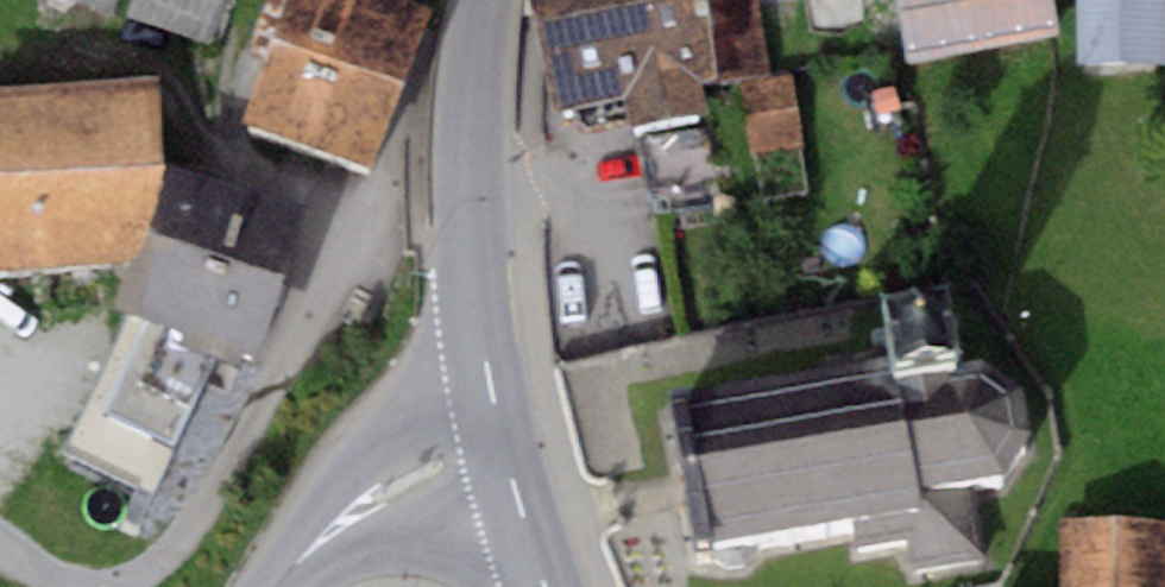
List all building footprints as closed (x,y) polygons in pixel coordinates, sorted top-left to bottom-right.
[(109,15),(114,0),(79,0),(109,15)] [(132,16),(212,44),(230,0),(137,0),(132,16)] [(424,0),(285,0),(242,122),(373,168),(431,2),(424,0)] [(557,110),(623,96),(630,122),(708,105),(704,80),(769,70),(760,0),(530,0),(557,110)] [(906,60),(1058,30),(1054,0),(895,0),(906,60)] [(1078,61),(1164,59),(1164,0),(1076,0),(1078,61)] [(792,76),(739,84),(750,153),(803,144),(792,76)] [(0,85),(0,267),(138,260),(166,172),(152,77),(0,85)] [(713,124),(636,139),(650,211),(727,197),(713,124)] [(802,152),(756,159),(762,196),(808,189),(802,152)] [(307,205),(166,172),(138,260),(118,307),(128,311),(65,448),(153,488),(217,342),(262,360),(307,205)] [(882,321),(888,350),(894,376),(960,362),(949,307),(882,321)] [(888,350),(673,393),(701,539),(712,537),(715,551),(726,561),(750,558),(758,544),(755,529),(848,512),(855,546),(906,537),(912,568),(990,553),(978,484),(1004,479),(1034,438),(1025,387),(986,358),(960,362),(894,376),(888,350)] [(1061,519),(1060,586),(1164,586),(1164,520),(1061,519)]
